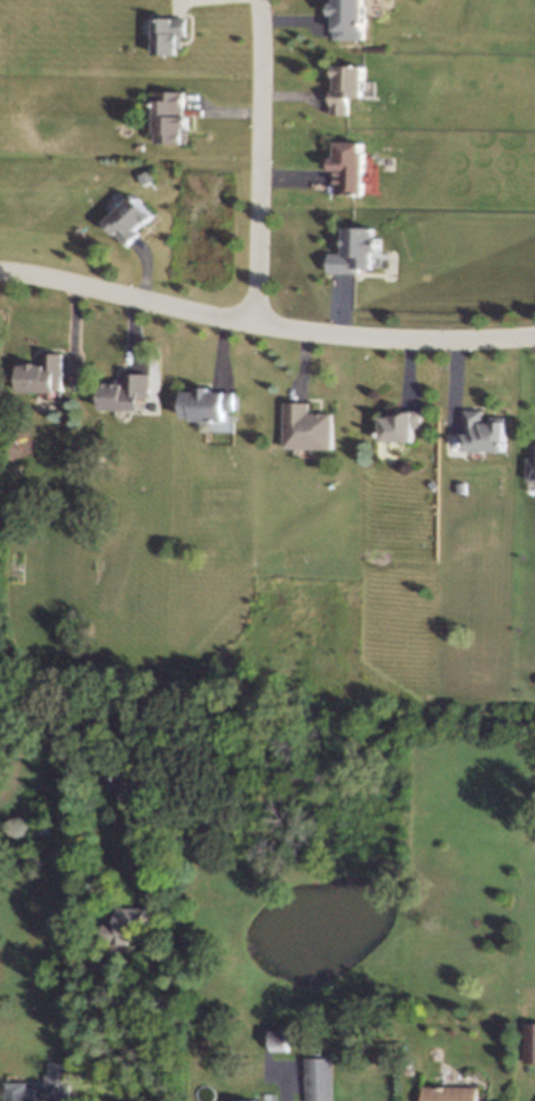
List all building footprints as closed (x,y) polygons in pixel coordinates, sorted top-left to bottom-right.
[(364,39),(368,0),(338,0),(335,38),(364,39)] [(154,55),(184,57),(189,11),(158,10),(154,55)] [(154,34),(154,18),(141,19),(142,35),(154,34)] [(337,111),(366,112),(371,67),(341,65),(337,111)] [(159,137),(188,139),(192,92),(162,92),(159,137)] [(337,190),(366,191),(371,145),(341,144),(337,190)] [(109,223),(130,244),(164,213),(142,192),(109,223)] [(344,273),(373,274),(377,229),(347,228),(344,273)] [(24,361),(24,390),(71,393),(70,362),(24,361)] [(108,376),(108,405),(154,408),(153,377),(108,376)] [(191,390),(191,418),(238,422),(236,391),(191,390)] [(381,407),(381,436),(427,440),(426,408),(381,407)] [(287,412),(287,441),(334,444),(333,413),(287,412)] [(465,416),(465,445),(512,448),(511,417),(465,416)] [(119,930),(109,930),(108,942),(140,943),(140,928),(148,928),(148,907),(119,907),(119,930)] [(524,1022),(524,1062),(534,1063),(534,1023),(524,1022)] [(289,1050),(289,1028),(273,1028),(273,1050),(289,1050)] [(307,1057),(307,1100),(335,1100),(334,1057),(307,1057)] [(45,1096),(70,1097),(71,1061),(46,1061),(45,1096)] [(27,1086),(27,1082),(5,1081),(5,1100),(37,1100),(37,1087),(27,1086)] [(478,1086),(423,1085),(423,1100),(478,1100),(478,1086)]
